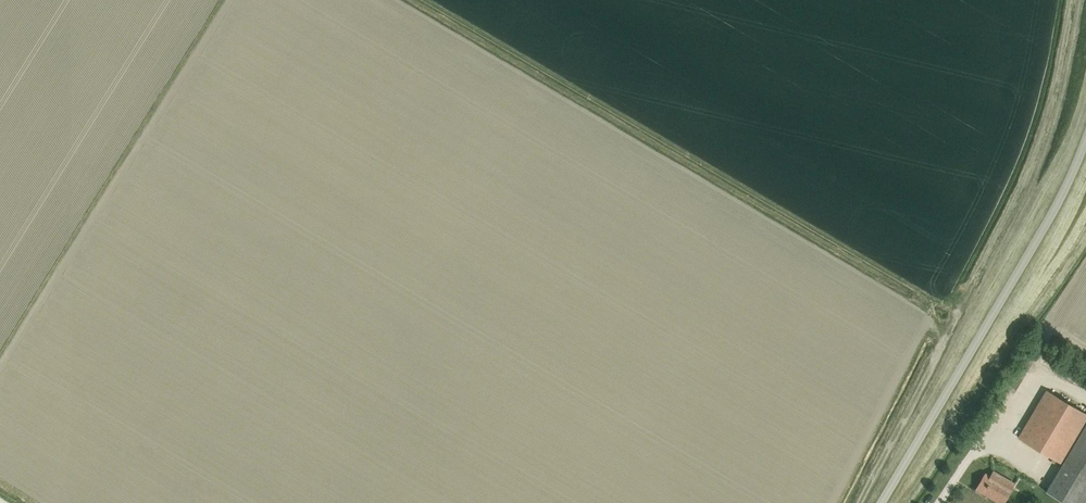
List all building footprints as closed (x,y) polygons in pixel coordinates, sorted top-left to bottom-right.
[(1018,438),(1062,464),(1085,422),(1085,415),(1046,391),(1018,438)] [(1062,464),(1045,492),(1064,502),(1085,502),(1085,422),(1062,464)] [(1012,490),(1009,488),(1012,483),(993,472),(990,477),(985,474),(976,490),(998,502),(1004,502),(1012,490)]
